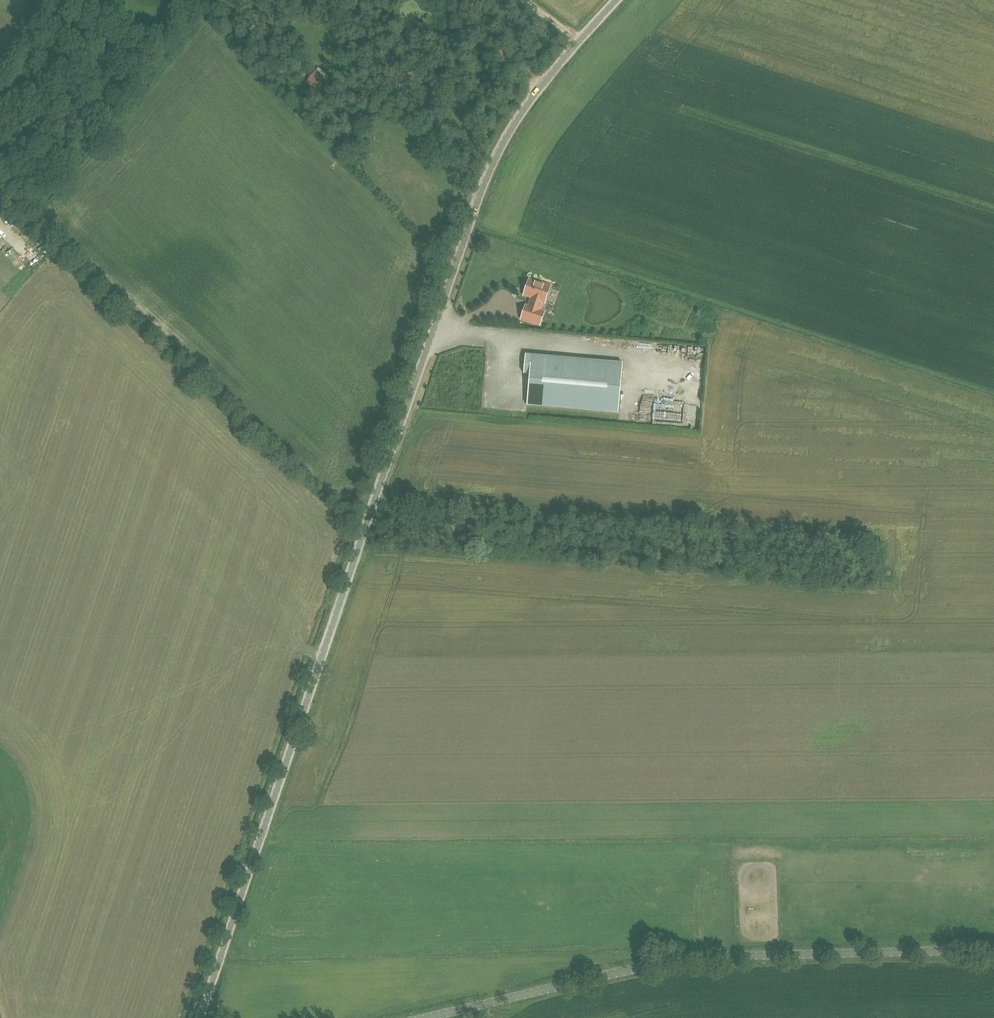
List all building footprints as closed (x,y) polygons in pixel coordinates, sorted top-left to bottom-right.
[(318,90),(324,82),(314,73),(307,81),(318,90)] [(540,285),(528,281),(525,287),(523,288),(522,292),(522,293),(523,294),(522,295),(539,301),(536,309),(548,313),(553,301),(544,297),(548,286),(541,284),(540,285)] [(618,413),(623,363),(526,354),(524,373),(530,374),(527,405),(618,413)]
